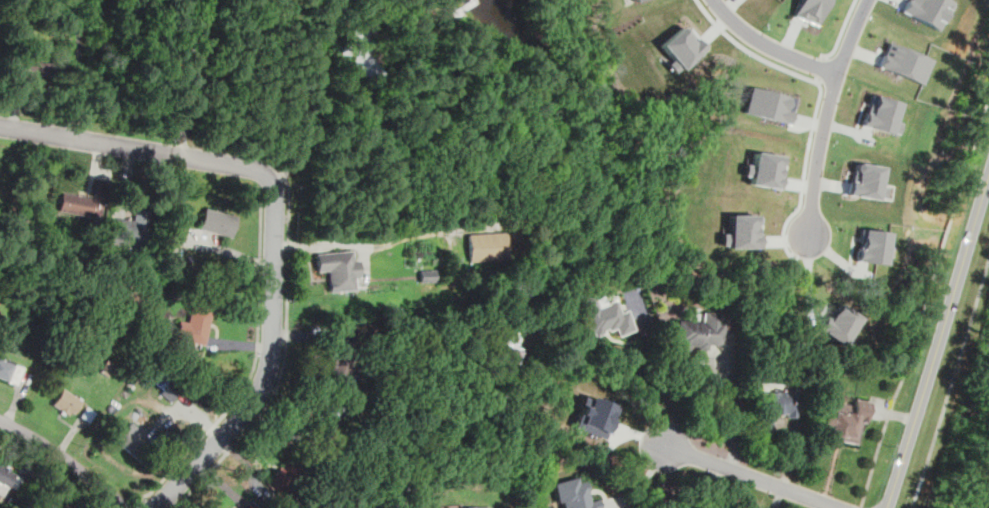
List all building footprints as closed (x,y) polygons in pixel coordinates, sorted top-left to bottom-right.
[(815,24),(825,0),(797,0),(791,14),(815,24)] [(940,29),(953,1),(951,0),(907,0),(901,10),(940,29)] [(356,56),(352,70),(373,75),(388,22),(354,12),(343,53),(356,56)] [(657,44),(670,58),(664,63),(671,71),(677,67),(678,69),(702,48),(692,37),(688,41),(682,34),(683,30),(680,27),(677,26),(657,44)] [(888,42),(878,66),(922,84),(932,59),(888,42)] [(748,86),(741,112),(787,124),(791,111),(785,109),(788,97),(748,86)] [(870,95),(866,112),(864,112),(863,117),(862,117),(860,125),(891,133),(892,131),(899,133),(901,123),(895,121),(900,103),(870,95)] [(742,164),(741,175),(747,176),(746,184),(776,188),(779,174),(776,174),(779,156),(751,152),(749,165),(742,164)] [(851,169),(850,179),(848,179),(846,194),(853,195),(853,196),(879,199),(879,197),(886,198),(887,186),(881,185),(883,166),(856,162),(853,164),(853,169),(851,169)] [(59,210),(96,216),(99,196),(62,191),(59,210)] [(231,237),(237,215),(204,206),(198,228),(231,237)] [(115,218),(113,240),(146,243),(149,210),(132,208),(131,219),(115,218)] [(725,214),(725,234),(718,234),(718,245),(725,245),(725,247),(756,247),(756,233),(753,233),(753,223),(755,221),(755,218),(753,215),(725,214)] [(859,228),(858,238),(858,241),(860,241),(860,247),(857,247),(855,260),(886,264),(890,232),(859,228)] [(468,233),(468,259),(509,259),(508,232),(468,233)] [(315,252),(317,272),(328,271),(330,291),(352,290),(352,279),(359,278),(358,257),(353,258),(352,250),(315,252)] [(436,278),(436,269),(422,269),(422,278),(436,278)] [(578,301),(589,332),(592,331),(593,336),(603,332),(602,329),(607,327),(608,329),(616,326),(619,334),(634,328),(627,309),(621,312),(616,300),(596,308),(592,296),(578,301)] [(212,308),(192,303),(189,322),(179,320),(175,339),(205,344),(212,308)] [(824,316),(816,328),(843,345),(860,317),(838,303),(833,311),(829,319),(824,316)] [(675,320),(673,348),(688,349),(688,345),(695,345),(695,348),(706,349),(706,343),(721,344),(723,323),(718,323),(719,313),(703,311),(702,322),(675,320)] [(501,342),(496,356),(515,362),(520,349),(501,342)] [(331,379),(351,381),(353,354),(333,352),(331,379)] [(16,384),(23,366),(0,357),(0,378),(16,384)] [(109,376),(116,365),(106,359),(99,371),(109,376)] [(170,401),(178,392),(168,383),(160,392),(170,401)] [(51,405),(72,418),(83,400),(62,387),(51,405)] [(757,392),(755,430),(769,431),(770,413),(780,414),(780,412),(784,412),(784,415),(795,416),(797,388),(785,388),(785,390),(771,389),(771,393),(757,392)] [(617,406),(588,396),(584,407),(580,405),(577,413),(582,415),(579,423),(607,433),(617,406)] [(822,407),(818,427),(829,429),(827,437),(855,443),(860,421),(865,422),(866,416),(867,416),(870,401),(854,398),(852,405),(835,402),(834,409),(822,407)] [(79,416),(90,423),(97,412),(86,406),(79,416)] [(127,419),(120,428),(117,425),(108,435),(130,455),(147,437),(127,419)] [(308,475),(291,458),(269,479),(287,496),(308,475)] [(17,472),(0,462),(0,492),(4,495),(17,472)] [(556,500),(560,499),(562,507),(602,507),(599,496),(588,499),(583,481),(576,482),(574,477),(552,483),(556,500)] [(48,495),(37,507),(64,507),(48,495)]
